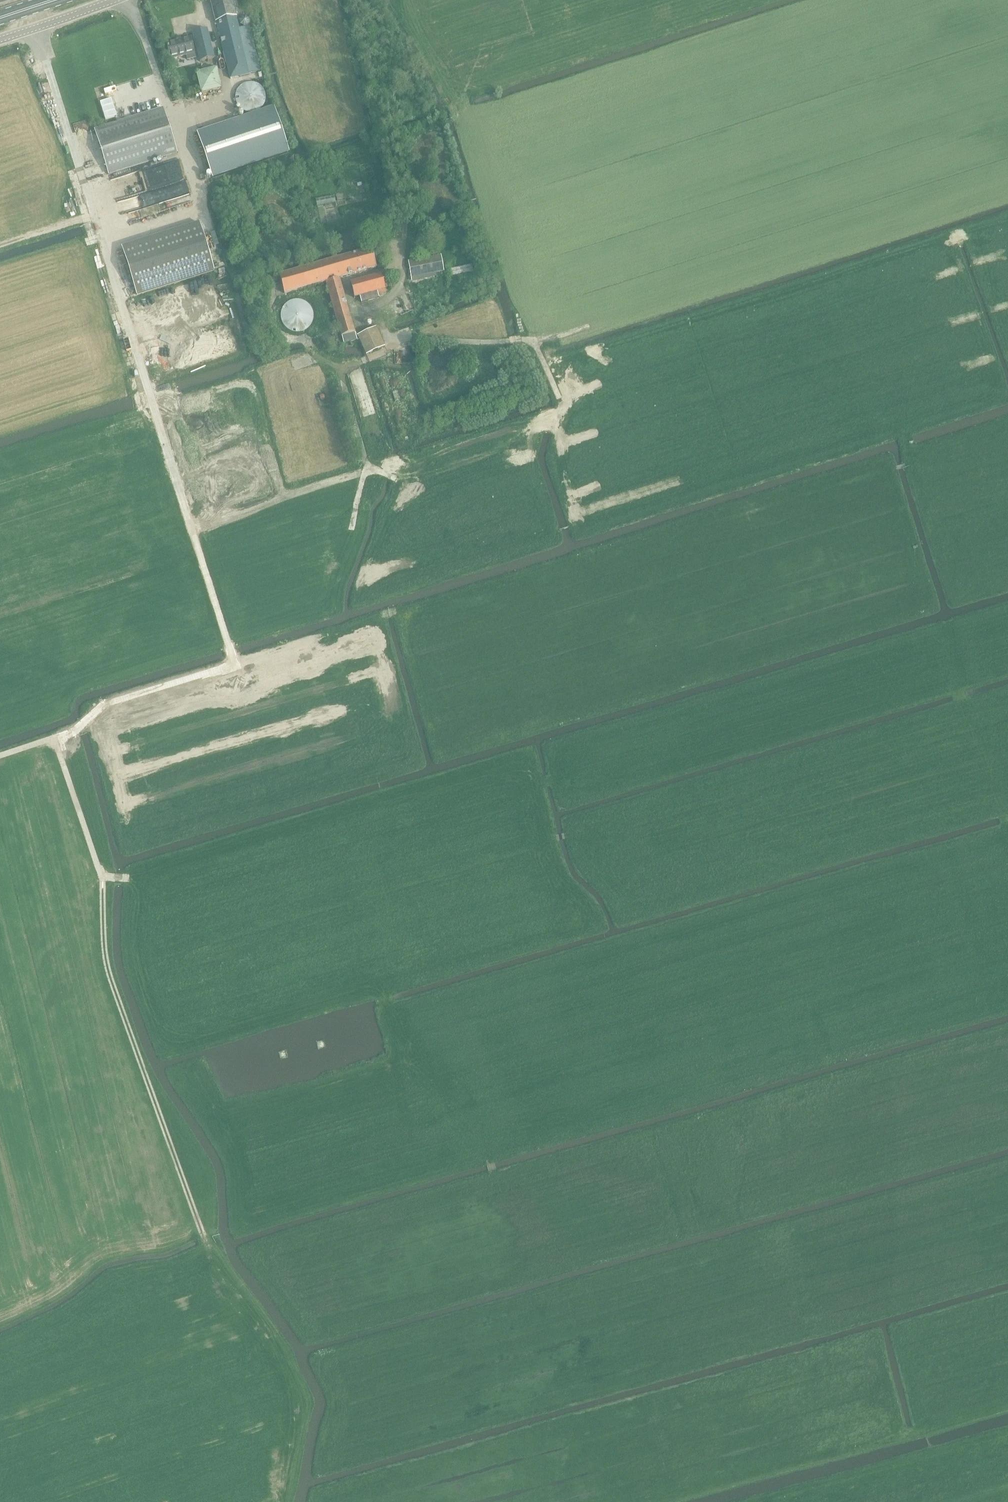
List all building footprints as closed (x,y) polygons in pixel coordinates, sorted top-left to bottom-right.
[(260,72),(249,27),(239,29),(236,18),(237,18),(232,0),(220,0),(210,3),(215,23),(216,23),(230,79),(260,72)] [(248,26),(250,22),(249,19),(246,17),(241,18),(239,21),(240,24),(244,27),(248,26)] [(199,61),(214,58),(207,30),(193,34),(199,61)] [(188,60),(196,58),(191,39),(167,44),(171,60),(187,56),(188,60)] [(201,93),(221,88),(217,69),(197,74),(201,93)] [(264,89),(262,87),(260,85),(257,84),(254,83),(251,82),(248,82),(245,83),(243,85),(240,86),(238,89),(237,91),(236,94),(235,97),(236,100),(236,103),(238,106),(240,108),(242,110),(244,111),(247,112),(250,113),(253,113),(256,112),(259,110),(261,109),(263,106),(265,104),(266,101),(266,98),(266,95),(265,92),(264,89)] [(109,174),(177,153),(163,108),(95,130),(109,174)] [(274,108),(197,133),(212,178),(289,153),(274,108)] [(335,202),(334,196),(316,199),(317,206),(335,202)] [(199,224),(122,248),(136,295),(214,270),(199,224)] [(339,278),(376,267),(371,248),(278,274),(283,293),(325,282),(340,336),(341,336),(343,343),(356,340),(339,278)] [(412,277),(443,272),(440,256),(409,261),(412,277)] [(451,276),(473,271),(472,265),(456,268),(454,259),(446,261),(447,270),(450,270),(451,276)] [(377,291),(385,289),(381,274),(350,283),(354,298),(359,296),(361,302),(379,297),(377,291)] [(311,306),(309,304),(307,302),(304,300),(301,299),(298,299),(294,299),(291,300),(288,301),(286,303),(284,305),(282,308),(281,311),(281,315),(281,318),(282,321),(283,324),(285,326),(288,328),(290,330),(293,331),(297,331),(300,331),(303,330),(306,329),(308,327),(311,325),(312,322),(313,319),(314,315),(313,312),(312,309),(311,306)] [(366,355),(384,346),(376,327),(357,336),(366,355)] [(399,390),(393,392),(396,401),(402,399),(399,390)]
